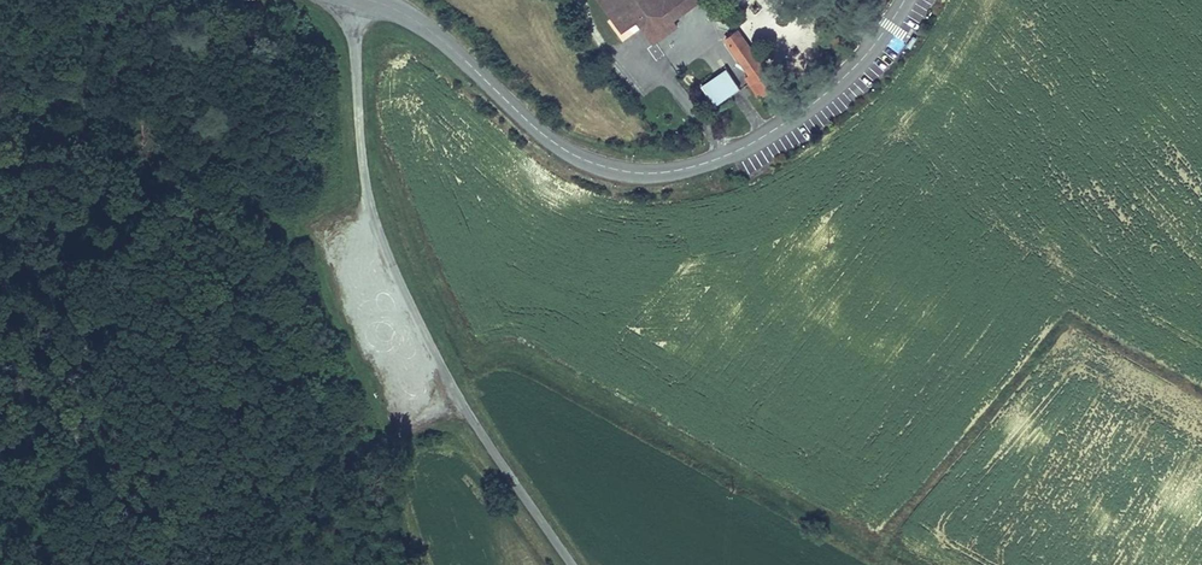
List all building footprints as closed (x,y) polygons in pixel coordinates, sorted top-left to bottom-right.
[(657,39),(681,19),(676,14),(664,0),(598,0),(624,31),(639,19),(657,39)] [(676,14),(693,0),(664,0),(676,14)] [(726,39),(752,74),(764,65),(738,30),(726,39)] [(779,85),(764,65),(752,74),(756,78),(765,91),(767,94),(779,85)] [(714,104),(739,88),(726,68),(701,85),(714,104)] [(747,78),(751,82),(756,78),(752,74),(747,78)] [(756,78),(751,82),(760,95),(765,91),(756,78)]
